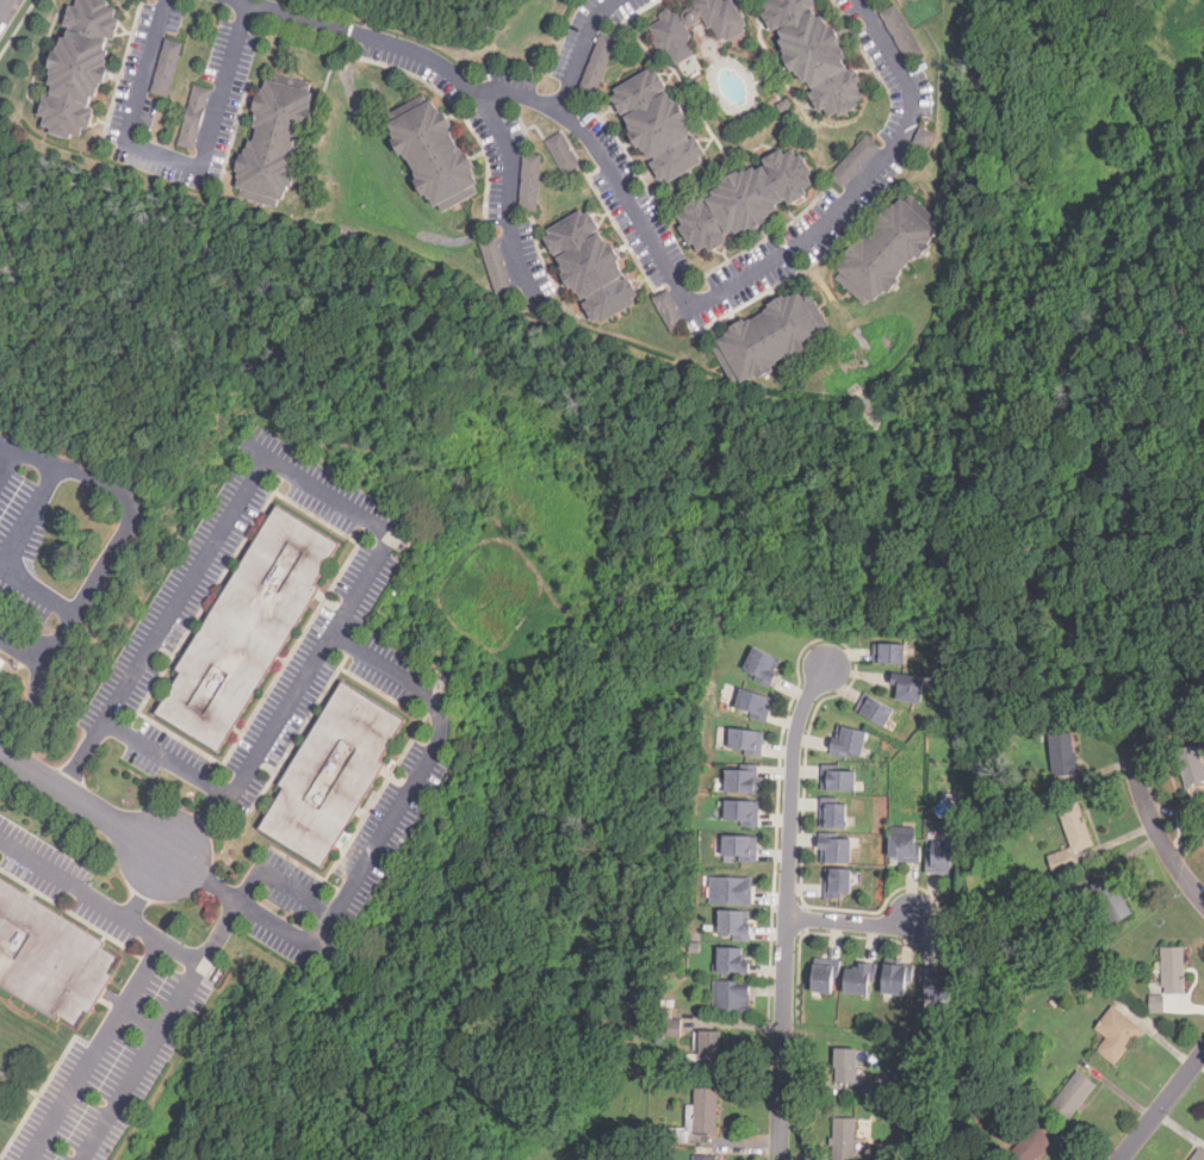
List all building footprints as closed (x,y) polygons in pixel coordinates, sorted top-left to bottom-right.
[(101,0),(82,0),(44,129),(93,143),(132,8),(101,0)] [(733,0),(724,0),(695,0),(693,1),(695,6),(679,14),(675,7),(659,14),(662,20),(648,27),(664,56),(670,54),(675,64),(697,54),(684,27),(706,17),(719,44),(747,30),(733,0)] [(834,119),(874,93),(819,0),(765,0),(834,119)] [(880,12),(906,63),(921,55),(896,4),(880,12)] [(602,32),(582,88),(600,95),(621,38),(602,32)] [(168,98),(182,43),(166,38),(150,92),(168,98)] [(707,160),(657,67),(610,91),(660,185),(707,160)] [(293,210),(323,94),(272,81),(242,196),(293,210)] [(197,83),(180,144),(198,150),(216,89),(197,83)] [(397,120),(441,215),(489,192),(446,98),(397,120)] [(545,142),(565,175),(581,166),(560,132),(545,142)] [(833,174),(846,187),(885,148),(869,132),(833,174)] [(818,192),(794,145),(675,207),(699,253),(818,192)] [(539,211),(540,155),(521,154),(520,210),(539,211)] [(875,310),(944,232),(937,227),(943,221),(911,192),(836,274),(875,310)] [(648,296),(594,205),(548,234),(603,323),(648,296)] [(745,387),(837,335),(828,321),(832,318),(813,286),(718,340),(745,387)] [(154,706),(218,748),(347,544),(283,503),(154,706)] [(905,663),(906,643),(874,643),(874,663),(905,663)] [(770,687),(777,672),(771,669),(777,657),(755,646),(744,669),(757,674),(753,680),(770,687)] [(921,702),(924,676),(893,672),(892,684),(898,684),(895,700),(921,702)] [(411,719),(347,680),(257,823),(322,862),(411,719)] [(736,707),(750,712),(749,717),(767,722),(775,697),(741,687),(736,707)] [(885,726),(894,708),(864,693),(855,711),(885,726)] [(862,755),(867,730),(836,724),(831,753),(848,757),(848,752),(862,755)] [(730,748),(744,749),(744,756),(763,756),(763,730),(730,728),(730,748)] [(1073,731),(1049,733),(1053,777),(1076,775),(1073,731)] [(1197,745),(1181,749),(1189,783),(1203,780),(1203,775),(1197,745)] [(761,793),(761,781),(757,781),(757,764),(739,763),(739,769),(726,769),(726,777),(715,777),(715,792),(761,793)] [(854,771),(826,771),(826,790),(854,790),(854,771)] [(758,801),(725,801),(725,824),(758,824),(758,801)] [(1092,846),(1081,801),(1059,806),(1070,851),(1092,846)] [(846,827),(846,804),(823,804),(823,827),(846,827)] [(916,833),(889,833),(889,857),(916,857),(916,833)] [(757,858),(757,835),(722,835),(722,858),(757,858)] [(850,836),(820,836),(820,861),(850,861),(850,836)] [(932,873),(951,873),(951,840),(932,840),(932,873)] [(1076,867),(1069,847),(1047,855),(1054,875),(1076,867)] [(850,894),(850,867),(825,867),(825,894),(850,894)] [(81,1028),(91,1012),(94,1015),(131,951),(0,875),(0,981),(81,1028)] [(751,904),(751,876),(709,876),(709,904),(751,904)] [(1132,912),(1113,883),(1107,887),(1101,877),(1085,887),(1111,926),(1132,912)] [(749,937),(749,910),(719,910),(719,937),(749,937)] [(719,972),(743,972),(743,945),(719,945),(719,972)] [(1185,945),(1161,945),(1161,993),(1185,993),(1185,945)] [(867,961),(851,961),(851,967),(838,967),(838,992),(867,992),(867,961)] [(808,962),(807,991),(828,992),(830,963),(808,962)] [(875,992),(901,992),(901,963),(875,963),(875,992)] [(943,970),(919,970),(919,995),(943,995),(943,970)] [(713,1012),(749,1012),(749,980),(713,980),(713,1012)] [(1096,1053),(1119,1065),(1141,1022),(1109,1006),(1097,1031),(1104,1035),(1096,1053)] [(699,1068),(721,1068),(721,1030),(699,1030),(699,1068)] [(856,1083),(856,1047),(834,1047),(834,1083),(856,1083)] [(1097,1085),(1078,1071),(1050,1105),(1068,1119),(1097,1085)] [(716,1087),(694,1087),(694,1130),(716,1130),(716,1087)] [(833,1117),(833,1159),(854,1159),(854,1117),(833,1117)] [(1036,1125),(1004,1158),(1006,1159),(1034,1159),(1051,1142),(1036,1125)] [(1196,1149),(1188,1159),(1203,1159),(1203,1156),(1196,1149)]
